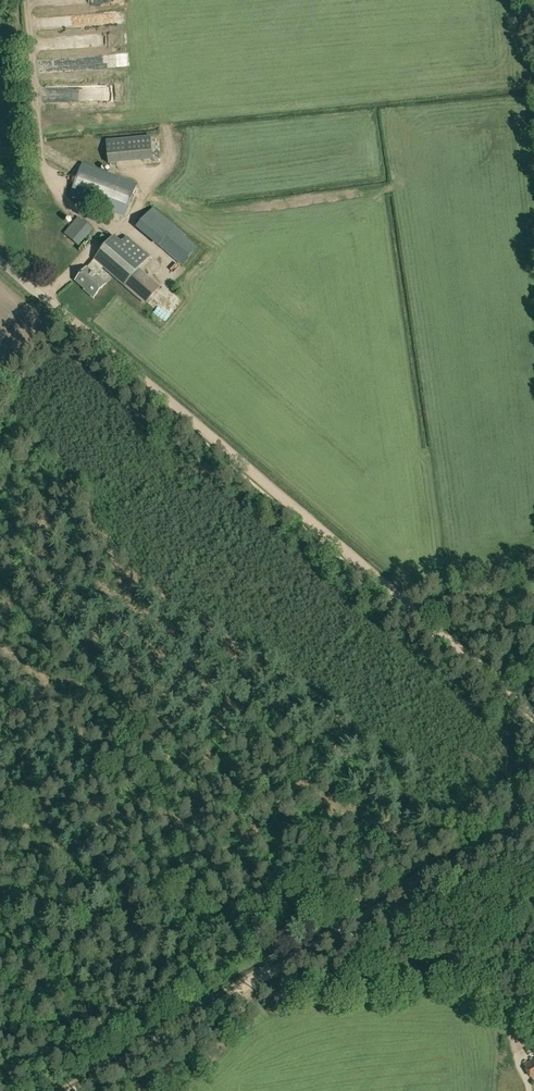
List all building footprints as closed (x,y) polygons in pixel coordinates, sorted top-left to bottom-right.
[(108,43),(115,43),(115,35),(100,34),(100,47),(108,47),(108,43)] [(82,35),(82,48),(96,48),(96,35),(82,35)] [(121,55),(110,56),(110,69),(122,68),(121,55)] [(108,165),(154,160),(151,135),(106,140),(108,165)] [(137,184),(82,163),(70,195),(125,215),(137,184)] [(159,248),(177,227),(154,207),(136,227),(159,248)] [(92,229),(80,217),(65,234),(78,245),(92,229)] [(186,235),(177,227),(161,247),(182,265),(197,247),(185,236),(186,235)] [(146,303),(160,287),(139,269),(150,257),(120,230),(95,259),(96,260),(88,269),(87,268),(76,281),(85,288),(86,287),(96,295),(106,284),(96,275),(104,267),(146,303)] [(168,325),(188,304),(175,292),(155,314),(168,325)] [(524,1064),(526,1068),(524,1068),(530,1078),(532,1077),(533,1081),(533,1058),(524,1064)]
